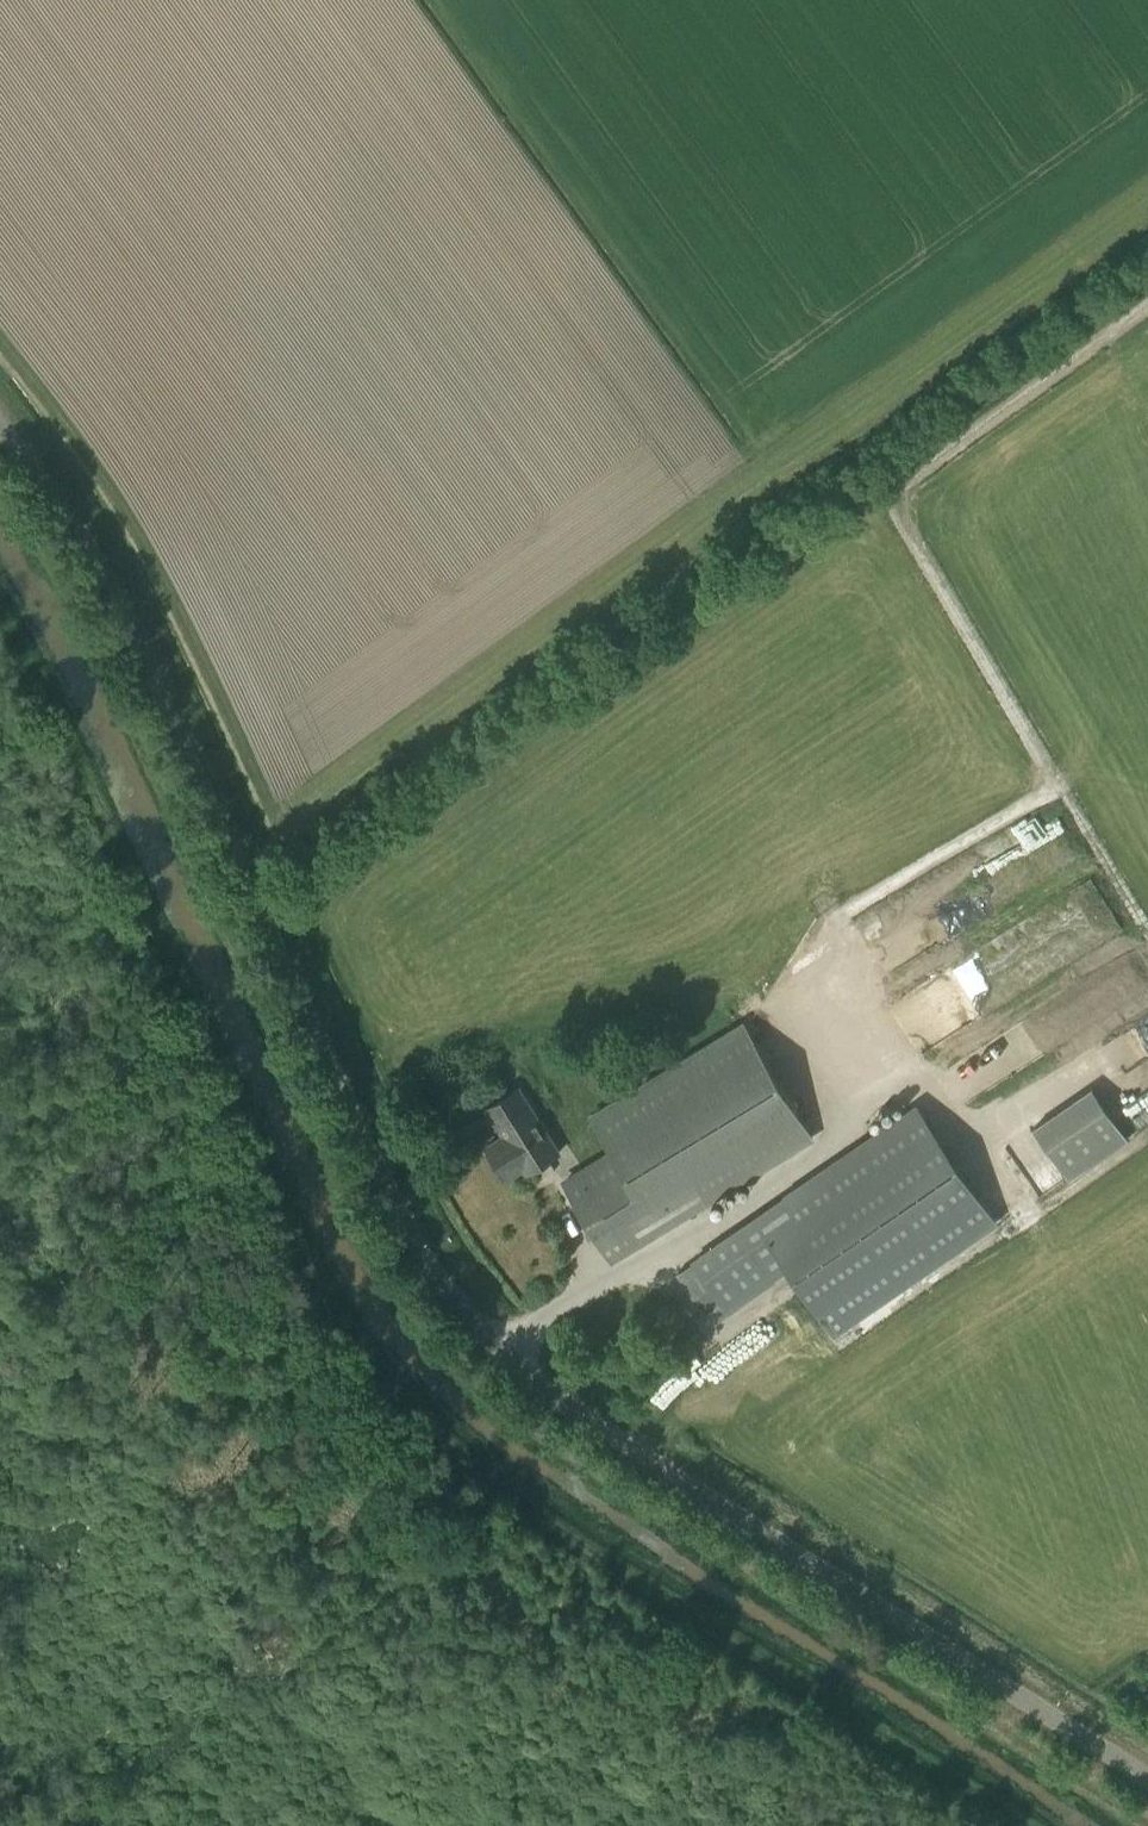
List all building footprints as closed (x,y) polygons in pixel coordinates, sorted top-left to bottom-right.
[(1098,941),(1082,904),(1050,919),(1066,955),(1098,941)] [(815,1138),(744,1021),(589,1114),(610,1150),(562,1179),(611,1261),(815,1138)] [(1094,1086),(1033,1127),(1069,1181),(1130,1140),(1094,1086)] [(524,1167),(527,1173),(559,1153),(519,1088),(487,1108),(504,1135),(487,1146),(507,1178),(524,1167)] [(756,1217),(692,1262),(727,1312),(789,1270),(832,1332),(996,1220),(919,1107),(756,1217)]
